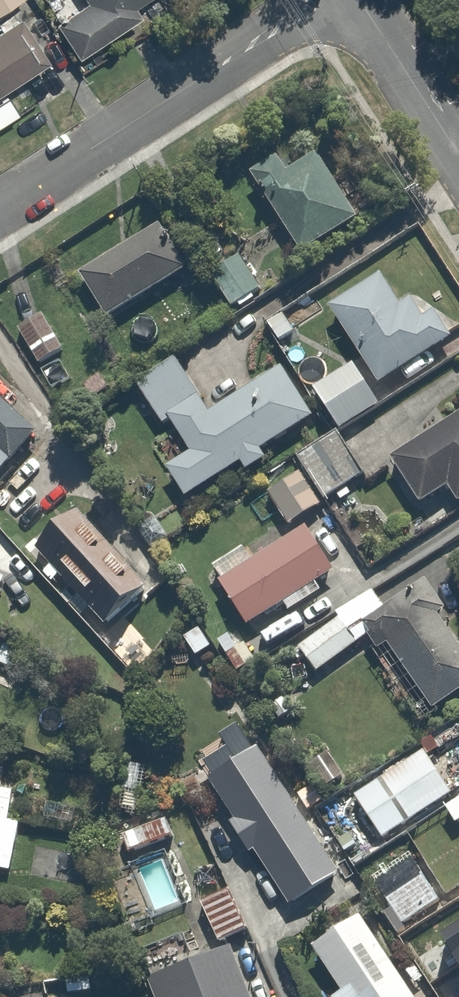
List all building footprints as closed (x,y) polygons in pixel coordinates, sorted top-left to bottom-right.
[(22,0),(0,0),(0,15),(22,0)] [(55,25),(78,60),(145,16),(137,3),(142,0),(56,0),(44,8),(55,25)] [(50,67),(26,24),(0,38),(0,95),(50,67)] [(365,218),(323,155),(265,194),(307,257),(365,218)] [(244,216),(198,243),(236,307),(281,280),(244,216)] [(183,272),(155,229),(83,276),(111,318),(183,272)] [(332,306),(383,387),(458,339),(458,334),(443,308),(430,317),(417,296),(403,305),(383,272),(332,306)] [(50,313),(18,330),(35,363),(67,347),(50,313)] [(183,362),(144,388),(191,458),(170,473),(192,507),(258,462),(251,451),(312,410),(282,365),(215,411),(183,362)] [(374,389),(356,363),(317,391),(336,417),(374,389)] [(0,398),(0,482),(42,438),(0,398)] [(432,503),(453,491),(458,501),(458,422),(395,461),(421,503),(393,520),(406,541),(442,519),(432,503)] [(298,462),(327,504),(366,477),(337,435),(298,462)] [(327,504),(298,462),(263,486),(292,528),(327,504)] [(160,595),(79,505),(30,549),(110,639),(160,595)] [(253,626),(333,574),(308,534),(261,564),(250,546),(216,567),(253,626)] [(388,606),(375,587),(335,614),(339,620),(298,647),(315,672),(363,640),(409,704),(425,693),(439,713),(458,699),(458,639),(443,617),(454,609),(431,577),(388,606)] [(206,627),(181,642),(196,665),(221,649),(206,627)] [(9,637),(0,656),(0,669),(17,676),(30,646),(9,637)] [(249,643),(227,655),(238,674),(260,662),(249,643)] [(341,874),(262,748),(217,776),(246,822),(237,828),(255,858),(264,852),(296,903),(341,874)] [(458,793),(428,749),(357,798),(387,841),(458,793)] [(16,871),(24,810),(0,807),(0,869),(16,871)] [(444,905),(427,875),(389,896),(406,927),(444,905)] [(232,894),(201,903),(214,947),(245,938),(232,894)] [(367,917),(317,949),(346,993),(340,996),(421,996),(415,987),(428,979),(416,960),(402,970),(367,917)] [(454,961),(436,934),(419,945),(437,972),(454,961)] [(252,948),(168,982),(174,996),(272,996),(252,948)]
